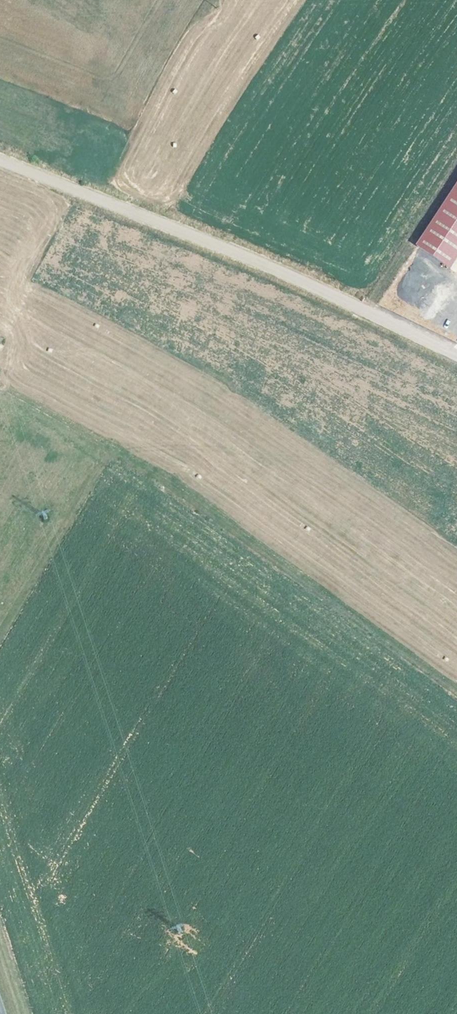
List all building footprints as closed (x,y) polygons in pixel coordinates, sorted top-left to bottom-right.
[(416,245),(449,267),(456,256),(456,183),(416,245)]
